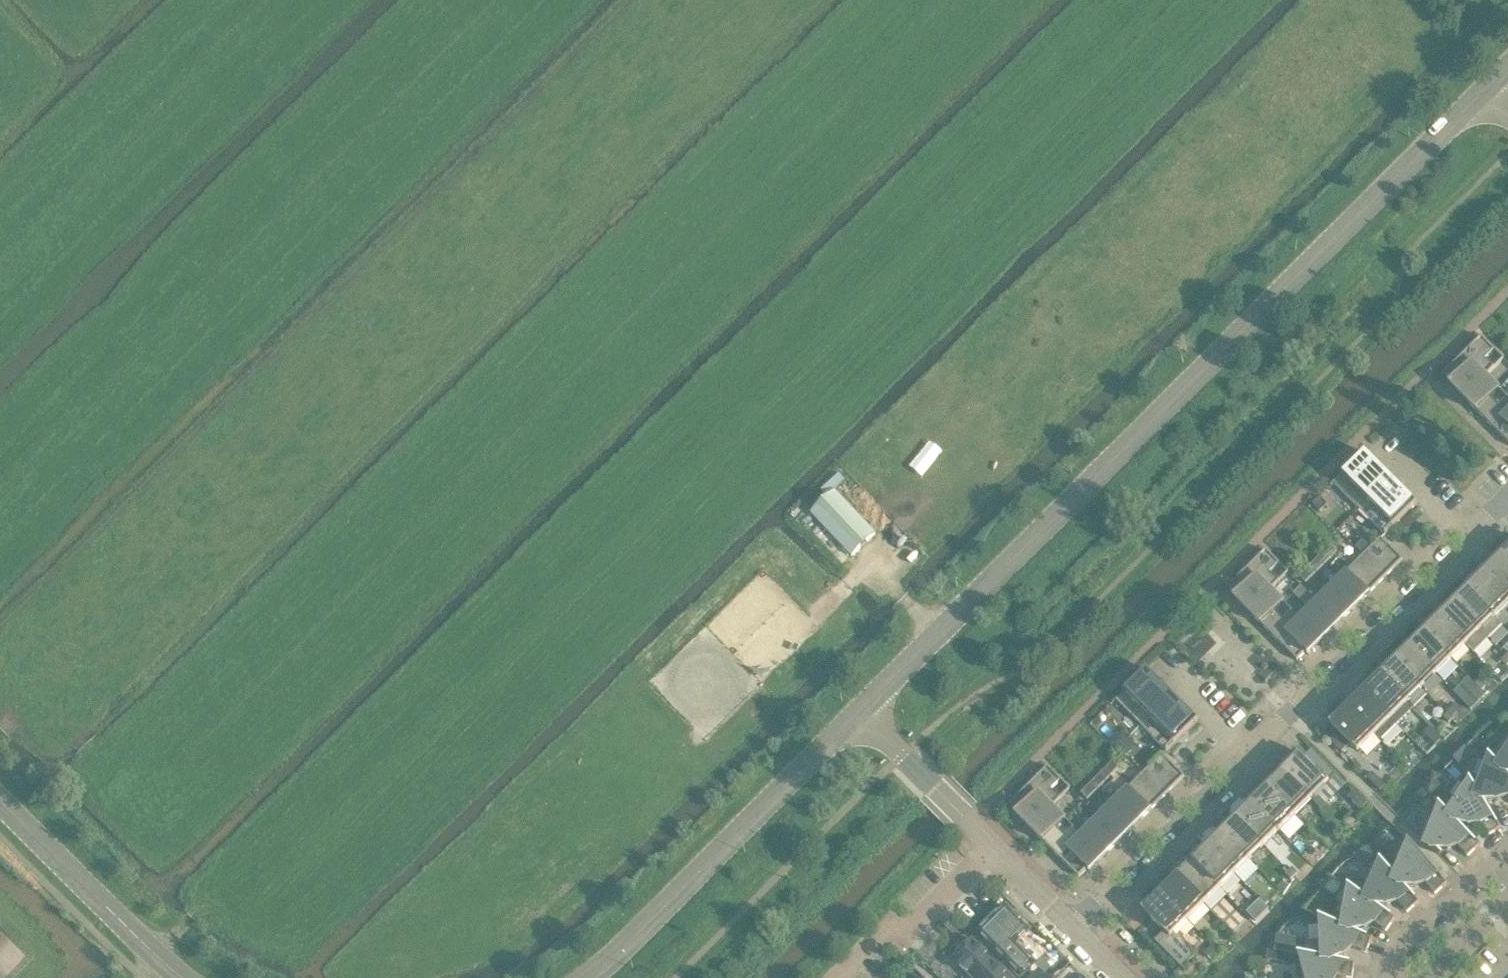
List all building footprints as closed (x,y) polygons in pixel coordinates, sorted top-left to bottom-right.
[(1481,338),(1444,375),(1452,383),(1450,386),(1451,386),(1459,394),(1481,372),(1486,377),(1494,369),(1485,360),(1494,351),(1481,338)] [(1481,372),(1459,394),(1467,402),(1467,403),(1468,403),(1478,413),(1491,400),(1500,391),(1490,381),(1486,377),(1481,372)] [(1478,413),(1490,425),(1507,443),(1507,400),(1499,409),(1491,400),(1478,413)] [(1360,510),(1389,481),(1363,455),(1334,484),(1360,510)] [(1386,536),(1415,507),(1389,481),(1360,510),(1386,536)] [(852,557),(876,535),(834,491),(811,513),(852,557)] [(1328,505),(1320,498),(1312,506),(1320,514),(1328,505)] [(1356,564),(1346,574),(1368,596),(1378,586),(1403,561),(1389,547),(1381,539),(1356,564)] [(1507,566),(1507,543),(1504,547),(1505,548),(1497,555),(1507,566)] [(1323,554),(1329,560),(1337,552),(1331,546),(1323,554)] [(1266,551),(1229,588),(1237,597),(1235,599),(1235,600),(1236,599),(1244,608),(1266,585),(1271,590),(1279,582),(1269,573),(1278,563),(1266,551)] [(1322,568),(1329,560),(1323,554),(1315,562),(1322,568)] [(1497,555),(1496,554),(1487,563),(1489,564),(1481,571),(1495,586),(1507,599),(1507,566),(1497,555)] [(1314,576),(1322,568),(1315,562),(1308,570),(1314,576)] [(1306,584),(1314,576),(1308,570),(1300,577),(1306,584)] [(1481,571),(1480,570),(1471,579),(1472,580),(1464,588),(1466,590),(1466,589),(1495,617),(1507,604),(1507,599),(1495,586),(1481,571)] [(1338,582),(1329,591),(1351,613),(1352,613),(1351,613),(1359,605),(1360,605),(1360,604),(1368,596),(1346,574),(1338,582)] [(1266,585),(1244,608),(1252,616),(1252,617),(1253,616),(1261,625),(1274,612),(1283,602),(1275,594),(1271,590),(1266,585)] [(1488,640),(1503,626),(1495,617),(1466,589),(1466,590),(1452,604),(1488,640)] [(1321,599),(1312,607),(1334,630),(1342,622),(1343,622),(1343,621),(1351,613),(1329,591),(1321,599)] [(1474,654),(1488,640),(1452,604),(1437,618),(1465,646),(1474,654)] [(1300,619),(1295,624),(1317,647),(1317,646),(1325,638),(1325,639),(1326,638),(1334,630),(1312,607),(1304,616),(1300,619)] [(1274,612),(1261,625),(1275,639),(1297,662),(1306,653),(1308,656),(1309,655),(1317,647),(1295,624),(1300,619),(1297,617),(1291,611),(1283,620),(1274,612)] [(1451,661),(1465,646),(1437,618),(1423,632),(1451,661)] [(1436,675),(1451,661),(1423,632),(1409,647),(1436,675)] [(1422,689),(1436,675),(1409,647),(1394,661),(1422,689)] [(1407,704),(1422,689),(1394,661),(1380,675),(1407,704)] [(1141,727),(1171,698),(1145,672),(1115,701),(1141,727)] [(1362,691),(1363,692),(1391,720),(1396,725),(1413,709),(1407,704),(1380,675),(1372,683),(1371,682),(1362,691)] [(1391,720),(1363,692),(1356,699),(1355,698),(1346,707),(1347,708),(1375,736),(1380,741),(1396,725),(1391,720)] [(1167,753),(1168,752),(1197,724),(1171,698),(1141,727),(1167,753)] [(1358,753),(1375,736),(1347,708),(1330,725),(1332,727),(1324,735),(1342,753),(1350,745),(1358,753)] [(1444,718),(1449,724),(1453,720),(1447,715),(1444,718)] [(1442,738),(1438,734),(1431,727),(1424,734),(1435,745),(1442,738)] [(1498,766),(1507,776),(1507,775),(1507,776),(1507,751),(1498,766)] [(1330,782),(1328,781),(1335,774),(1313,752),(1306,759),(1303,756),(1303,757),(1299,752),(1297,754),(1296,753),(1287,761),(1288,762),(1281,770),(1312,801),(1330,782)] [(1489,756),(1486,754),(1485,755),(1490,759),(1477,792),(1483,803),(1484,803),(1489,811),(1505,795),(1507,798),(1507,776),(1507,775),(1507,776),(1498,766),(1489,756)] [(1141,777),(1128,790),(1150,813),(1163,799),(1185,778),(1171,764),(1163,756),(1141,777)] [(1113,763),(1081,794),(1087,800),(1119,769),(1113,763)] [(1048,768),(1011,805),(1019,813),(1017,816),(1018,816),(1026,824),(1048,802),(1053,807),(1061,799),(1052,789),(1060,780),(1048,768)] [(1312,801),(1281,770),(1280,769),(1271,778),(1272,779),(1265,786),(1296,817),(1312,801)] [(1380,791),(1385,786),(1372,773),(1367,778),(1380,791)] [(1477,792),(1470,781),(1468,777),(1467,778),(1470,783),(1449,815),(1448,816),(1458,825),(1464,831),(1478,822),(1487,838),(1501,830),(1489,811),(1484,803),(1483,803),(1477,792)] [(1296,817),(1265,786),(1264,785),(1255,794),(1256,795),(1248,803),(1250,804),(1278,833),(1279,834),(1296,817)] [(1119,799),(1111,807),(1133,830),(1141,821),(1141,822),(1142,821),(1150,813),(1128,790),(1119,799)] [(1361,810),(1366,805),(1353,792),(1348,797),(1361,810)] [(1048,802),(1026,824),(1034,833),(1044,843),(1057,830),(1066,821),(1057,811),(1053,807),(1048,802)] [(1449,815),(1439,806),(1437,803),(1436,804),(1440,808),(1427,841),(1424,838),(1424,839),(1440,855),(1441,855),(1438,852),(1449,851),(1455,844),(1469,858),(1480,847),(1464,831),(1458,825),(1448,816),(1449,815)] [(1264,847),(1278,833),(1250,804),(1236,818),(1264,847)] [(1102,816),(1094,824),(1116,847),(1116,846),(1124,838),(1124,839),(1125,838),(1133,830),(1111,807),(1102,816)] [(1250,861),(1264,847),(1236,818),(1221,833),(1250,861)] [(1082,836),(1077,841),(1099,864),(1099,863),(1107,855),(1107,856),(1108,855),(1115,847),(1116,847),(1094,824),(1085,832),(1082,836)] [(1057,830),(1044,843),(1057,856),(1079,878),(1083,875),(1088,870),(1090,872),(1091,872),(1098,864),(1099,864),(1077,841),(1082,836),(1079,834),(1073,827),(1064,837),(1057,830)] [(1221,833),(1207,847),(1235,875),(1246,887),(1261,872),(1250,861),(1221,833)] [(1436,896),(1447,885),(1406,840),(1405,841),(1409,845),(1395,877),(1395,878),(1405,889),(1406,889),(1410,894),(1423,882),(1436,896)] [(1220,890),(1235,875),(1207,847),(1193,862),(1220,890)] [(1395,877),(1381,861),(1378,858),(1377,859),(1381,863),(1365,899),(1365,900),(1376,907),(1377,907),(1383,911),(1395,900),(1408,914),(1419,903),(1410,894),(1406,889),(1405,889),(1395,878),(1395,877)] [(1204,906),(1220,890),(1193,862),(1185,869),(1184,868),(1175,877),(1176,878),(1204,906)] [(1188,921),(1204,906),(1176,878),(1169,885),(1167,884),(1159,893),(1160,894),(1188,921)] [(1365,899),(1348,887),(1345,885),(1344,886),(1349,889),(1342,927),(1342,928),(1354,933),(1355,933),(1362,936),(1371,922),(1387,933),(1395,920),(1383,911),(1377,907),(1376,907),(1365,900),(1365,899)] [(1179,931),(1188,921),(1160,894),(1143,911),(1152,920),(1152,921),(1161,929),(1162,929),(1165,932),(1155,942),(1183,970),(1194,958),(1179,931)] [(1342,927),(1319,918),(1315,917),(1315,918),(1321,920),(1322,959),(1322,960),(1335,962),(1335,961),(1343,962),(1349,947),(1367,954),(1372,940),(1362,936),(1355,933),(1354,933),(1342,928),(1342,927)] [(1009,918),(986,940),(1022,977),(1045,956),(1009,918)] [(974,941),(949,965),(961,977),(1010,977),(974,941)] [(1298,955),(1294,955),(1294,956),(1300,957),(1306,977),(1334,977),(1342,977),(1353,977),(1355,964),(1343,962),(1335,961),(1335,962),(1322,960),(1322,959),(1298,955)] [(1030,977),(1047,977),(1039,970),(1030,977)]
